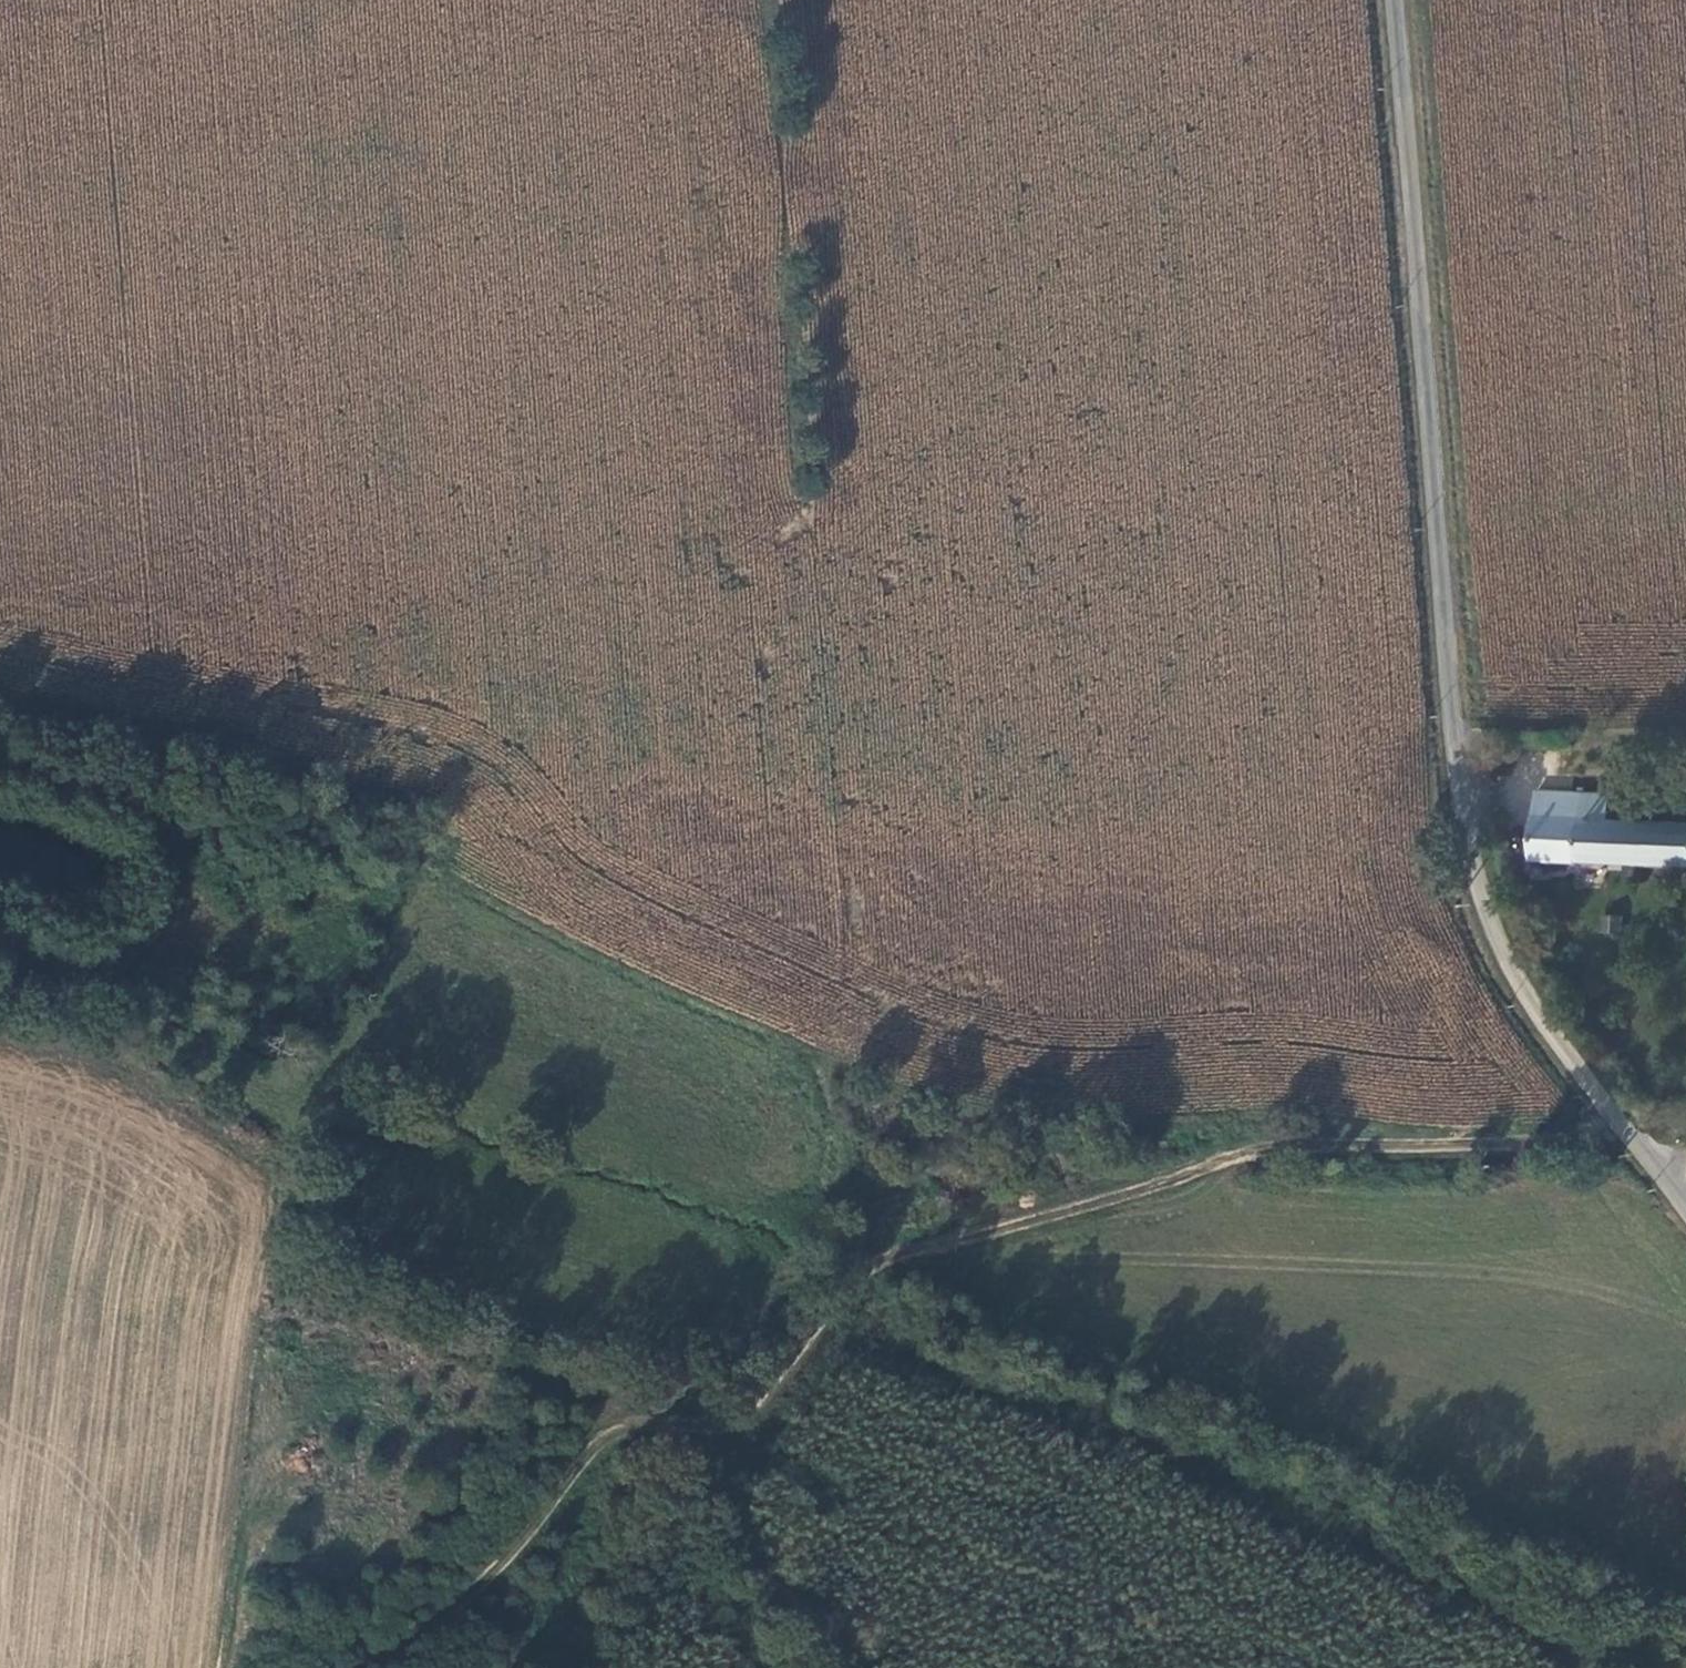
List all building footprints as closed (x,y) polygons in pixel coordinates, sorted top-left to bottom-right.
[(1520,852),(1685,859),(1685,818),(1622,815),(1622,791),(1523,788),(1520,852)] [(1592,912),(1592,930),(1608,929),(1609,913),(1592,912)]
